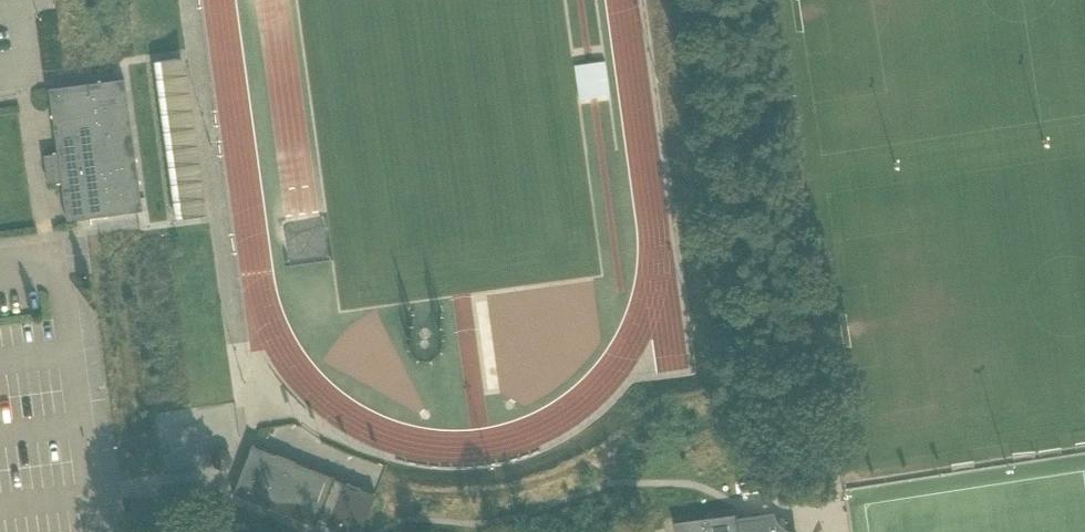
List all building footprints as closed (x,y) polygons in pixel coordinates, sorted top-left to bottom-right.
[(162,123),(189,118),(178,57),(151,62),(162,123)] [(573,64),(578,98),(610,93),(605,59),(573,64)] [(130,118),(128,106),(124,79),(83,85),(48,89),(53,128),(57,154),(43,156),(47,184),(61,182),(66,222),(120,214),(142,211),(137,170),(130,118)] [(162,140),(174,218),(203,214),(191,136),(162,140)] [(334,477),(332,476),(331,478),(295,463),(296,462),(275,454),(274,455),(254,447),(255,446),(252,445),(232,494),(315,527),(316,523),(340,531),(360,531),(375,494),(373,493),(372,494),(359,489),(360,488),(357,487),(357,488),(349,485),(349,483),(347,482),(346,484),(334,479),(334,477)] [(228,452),(221,450),(214,453),(212,459),(214,466),(221,469),(228,466),(231,459),(228,452)] [(763,516),(739,520),(738,514),(673,523),(676,531),(765,531),(763,516)]
